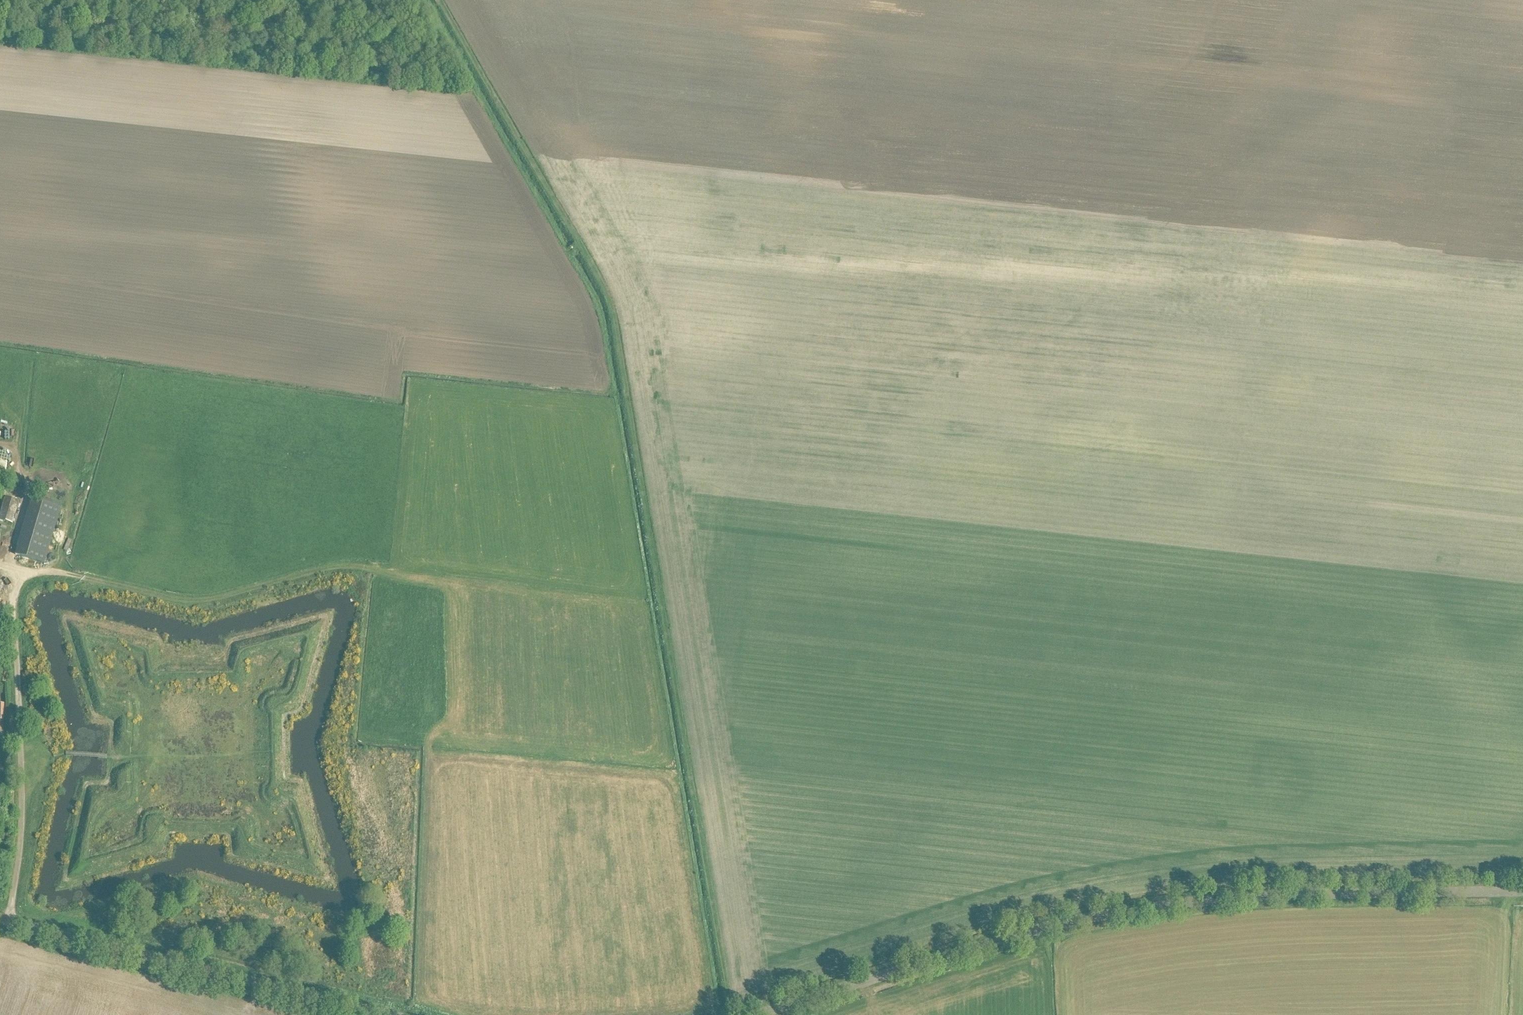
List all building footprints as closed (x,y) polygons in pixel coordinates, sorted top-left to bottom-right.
[(96,455),(85,453),(84,462),(94,463),(96,455)] [(19,501),(5,497),(0,514),(0,520),(12,524),(19,501)] [(42,498),(40,502),(31,500),(15,555),(45,564),(62,504),(42,498)]
